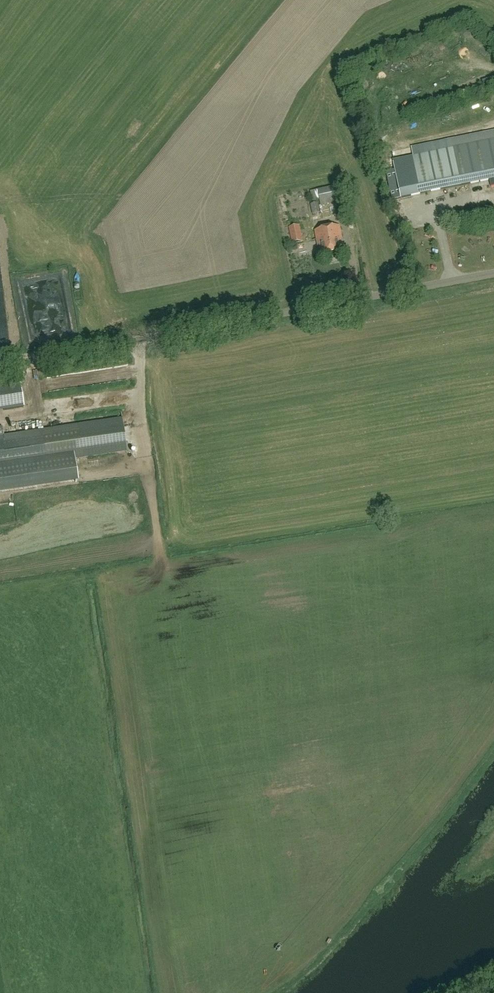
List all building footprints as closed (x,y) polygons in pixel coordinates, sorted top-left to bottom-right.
[(460,187),(493,180),(493,131),(451,140),(460,187)] [(451,140),(412,148),(416,166),(396,170),(402,198),(460,187),(451,140)] [(347,210),(341,186),(311,192),(313,202),(320,201),(321,205),(319,206),(318,204),(311,205),(313,215),(320,213),(319,206),(339,202),(341,212),(347,210)] [(303,242),(299,226),(289,228),(292,244),(303,242)] [(344,251),(340,226),(315,231),(320,256),(344,251)] [(0,380),(0,411),(24,407),(19,377),(0,380)] [(0,427),(0,493),(77,481),(74,458),(126,450),(121,418),(4,436),(2,427),(0,427)]
